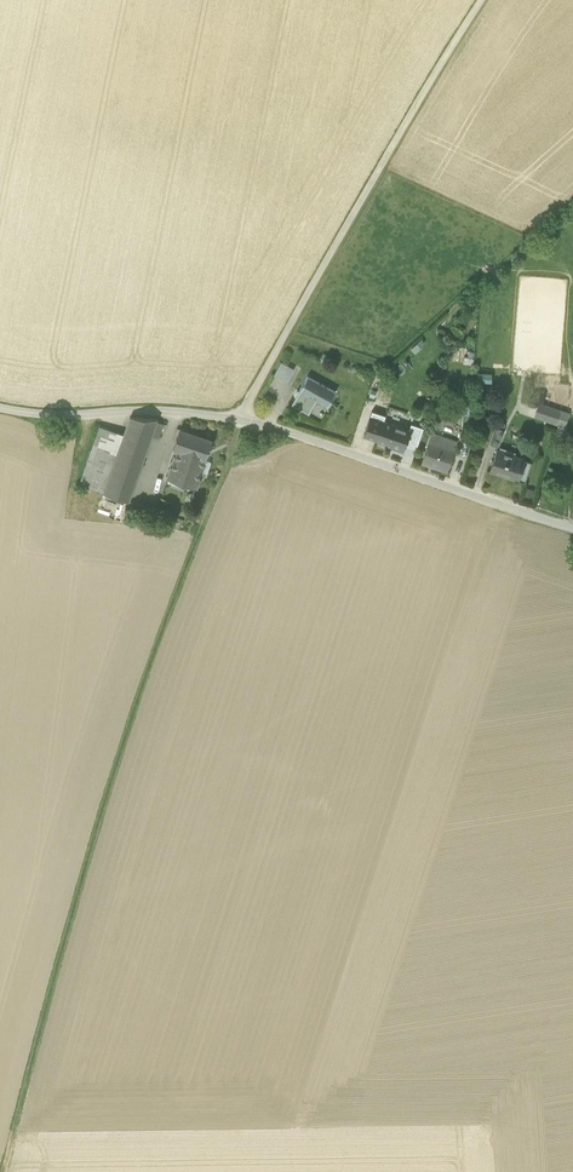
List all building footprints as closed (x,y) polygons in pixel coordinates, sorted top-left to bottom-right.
[(274,375),(287,382),(294,369),(281,362),(274,375)] [(308,376),(299,391),(317,400),(328,406),(336,392),(308,376)] [(309,414),(317,400),(299,391),(292,404),(309,414)] [(536,416),(555,423),(559,411),(540,404),(536,416)] [(386,415),(372,411),(364,435),(389,443),(404,448),(405,445),(410,431),(409,430),(393,424),(392,425),(383,422),(384,421),(386,415)] [(555,423),(564,426),(568,414),(559,411),(555,423)] [(129,502),(152,436),(157,422),(158,419),(130,417),(124,435),(104,493),(129,502)] [(164,424),(157,422),(152,436),(159,438),(164,424)] [(410,431),(405,445),(417,449),(424,428),(411,424),(409,430),(410,431)] [(80,484),(104,493),(124,435),(100,427),(80,484)] [(490,443),(499,446),(504,431),(495,427),(490,443)] [(168,478),(196,487),(212,440),(180,429),(173,449),(178,451),(168,478)] [(422,462),(447,470),(454,450),(444,446),(438,444),(441,436),(432,433),(429,441),(422,462)] [(444,446),(446,438),(441,436),(438,444),(444,446)] [(444,446),(454,450),(457,442),(446,438),(444,446)] [(491,470),(515,479),(522,458),(498,450),(491,470)] [(532,461),(522,458),(515,479),(525,482),(532,461)]
